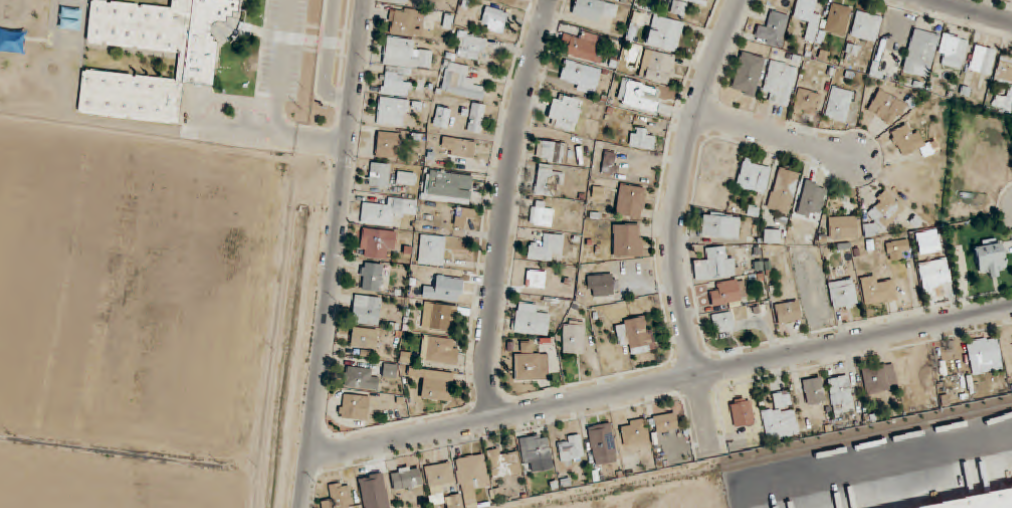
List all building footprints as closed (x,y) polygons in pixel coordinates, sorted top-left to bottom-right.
[(80,27),(81,0),(62,0),(61,26),(80,27)] [(180,124),(184,83),(214,86),(218,42),(239,44),(242,10),(240,10),(241,1),(232,0),(173,0),(172,8),(92,0),(88,43),(180,52),(177,79),(83,70),(79,114),(180,124)] [(602,23),(605,14),(615,17),(618,6),(597,0),(576,0),(572,15),(602,23)] [(814,12),(818,0),(798,0),(792,17),(810,23),(805,39),(814,43),(823,15),(814,12)] [(852,9),(832,3),(824,31),(843,37),(852,9)] [(504,34),(510,14),(487,6),(480,26),(504,34)] [(421,38),(426,12),(392,7),(388,32),(421,38)] [(759,25),(754,40),(782,49),(791,16),(772,11),(767,27),(759,25)] [(883,18),(858,11),(851,36),(876,43),(883,18)] [(676,53),(684,23),(654,15),(646,45),(676,53)] [(929,78),(939,34),(913,29),(903,72),(929,78)] [(482,62),(488,38),(460,31),(454,55),(482,62)] [(600,37),(580,31),(577,39),(564,35),(561,45),(566,47),(564,54),(593,62),(600,37)] [(961,70),(967,40),(943,34),(939,56),(945,57),(944,66),(961,70)] [(6,51),(24,51),(24,35),(6,35),(6,51)] [(432,51),(412,49),(414,40),(386,37),(380,94),(411,97),(413,80),(407,79),(408,69),(430,71),(432,51)] [(991,76),(997,50),(975,45),(970,71),(991,76)] [(638,76),(670,85),(677,58),(645,49),(638,76)] [(764,56),(739,52),(732,93),(757,97),(764,56)] [(1002,54),(994,79),(1011,84),(1011,58),(1002,54)] [(602,71),(566,59),(559,81),(594,93),(602,71)] [(799,68),(771,61),(763,90),(772,93),(770,102),(789,107),(799,68)] [(467,77),(469,67),(447,62),(441,92),(483,101),(485,89),(475,87),(476,79),(467,77)] [(659,84),(620,84),(620,108),(659,108),(659,84)] [(824,117),(846,123),(854,92),(833,86),(824,117)] [(1011,111),(1011,87),(1010,86),(1007,98),(996,94),(992,108),(1011,114),(1011,111)] [(816,117),(822,95),(799,88),(792,110),(816,117)] [(867,109),(893,128),(908,107),(882,88),(867,109)] [(377,124),(406,126),(408,99),(379,97),(377,124)] [(468,133),(482,135),(486,105),(471,103),(468,133)] [(451,109),(437,107),(433,127),(448,129),(451,109)] [(903,158),(926,146),(917,130),(911,133),(906,124),(890,133),(903,158)] [(655,129),(631,129),(631,148),(655,148),(655,129)] [(401,134),(378,131),(376,157),(398,159),(401,134)] [(474,159),(477,142),(444,136),(441,154),(474,159)] [(571,144),(540,141),(539,161),(569,164),(571,144)] [(618,173),(618,153),(605,152),(604,173),(618,173)] [(736,188),(765,195),(773,166),(745,158),(736,188)] [(387,189),(390,164),(372,162),(369,186),(387,189)] [(561,197),(564,168),(538,165),(536,195),(561,197)] [(768,209),(789,215),(801,173),(779,168),(768,209)] [(425,199),(470,205),(474,177),(430,170),(425,199)] [(414,187),(416,173),(398,171),(396,185),(414,187)] [(617,216),(642,218),(645,187),(620,185),(617,216)] [(888,192),(866,212),(883,231),(905,211),(888,192)] [(363,204),(361,223),(392,226),(393,216),(415,218),(417,200),(387,198),(386,206),(363,204)] [(791,237),(814,242),(820,213),(814,211),(816,202),(799,198),(791,237)] [(553,203),(532,203),(532,226),(553,226),(553,203)] [(475,210),(457,208),(455,226),(464,227),(465,218),(474,219),(475,210)] [(701,237),(739,240),(741,216),(703,213),(701,237)] [(858,238),(858,217),(829,217),(830,239),(858,238)] [(613,258),(643,258),(643,224),(613,224),(613,258)] [(392,261),(396,232),(364,228),(360,257),(392,261)] [(782,230),(765,230),(764,243),(781,244),(782,230)] [(528,259),(551,262),(552,252),(562,254),(564,236),(542,233),(541,243),(531,241),(528,259)] [(920,255),(941,251),(937,234),(917,239),(920,255)] [(445,237),(418,235),(415,263),(443,266),(445,237)] [(982,279),(1008,272),(1000,238),(973,245),(982,279)] [(889,262),(912,257),(908,239),(885,244),(889,262)] [(693,261),(696,281),(737,276),(734,255),(726,256),(725,247),(704,249),(706,259),(693,261)] [(952,286),(946,258),(918,264),(924,292),(952,286)] [(359,290),(379,294),(384,266),(364,262),(359,290)] [(545,271),(524,271),(524,289),(545,289),(545,271)] [(589,275),(589,296),(613,296),(613,275),(589,275)] [(894,282),(883,284),(881,275),(860,279),(866,306),(898,300),(894,282)] [(854,279),(829,283),(834,311),(859,307),(854,279)] [(746,302),(746,281),(712,282),(713,303),(746,302)] [(382,299),(356,295),(352,322),(378,326),(382,299)] [(802,320),(798,301),(775,305),(778,325),(802,320)] [(547,336),(549,316),(538,315),(539,305),(517,303),(515,333),(547,336)] [(454,330),(454,304),(423,305),(424,331),(454,330)] [(712,316),(717,335),(736,331),(731,311),(712,316)] [(621,347),(630,345),(632,355),(655,350),(648,316),(616,323),(621,347)] [(563,354),(585,354),(585,322),(563,322),(563,354)] [(377,350),(379,330),(353,327),(351,348),(377,350)] [(421,363),(456,366),(458,340),(423,336),(421,363)] [(966,343),(973,375),(1003,369),(997,337),(966,343)] [(516,380),(548,380),(548,354),(516,354),(516,380)] [(898,390),(893,363),(862,368),(867,395),(898,390)] [(385,378),(396,378),(396,365),(385,365),(385,378)] [(378,391),(380,370),(346,367),(344,388),(378,391)] [(421,399),(452,403),(456,373),(409,368),(408,376),(424,378),(421,399)] [(855,413),(849,376),(828,379),(834,417),(855,413)] [(808,406),(827,402),(821,377),(802,381),(808,406)] [(762,412),(767,441),(800,435),(791,391),(772,395),(775,410),(762,412)] [(341,419),(369,419),(369,396),(341,396),(341,419)] [(735,427),(755,424),(751,398),(731,401),(735,427)] [(657,434),(679,430),(676,413),(654,417),(657,434)] [(624,447),(650,443),(646,419),(620,424),(624,447)] [(588,428),(594,460),(618,455),(611,423),(588,428)] [(520,439),(525,465),(552,459),(547,433),(520,439)] [(585,458),(580,435),(557,440),(562,464),(585,458)] [(523,473),(517,452),(505,455),(503,448),(487,452),(494,481),(523,473)] [(431,505),(446,503),(447,507),(477,507),(474,488),(490,486),(485,454),(455,459),(460,495),(445,497),(443,486),(455,484),(452,463),(425,467),(431,505)] [(422,487),(420,467),(391,470),(394,491),(422,487)] [(350,483),(330,485),(331,497),(323,498),(324,507),(353,507),(350,483)]
